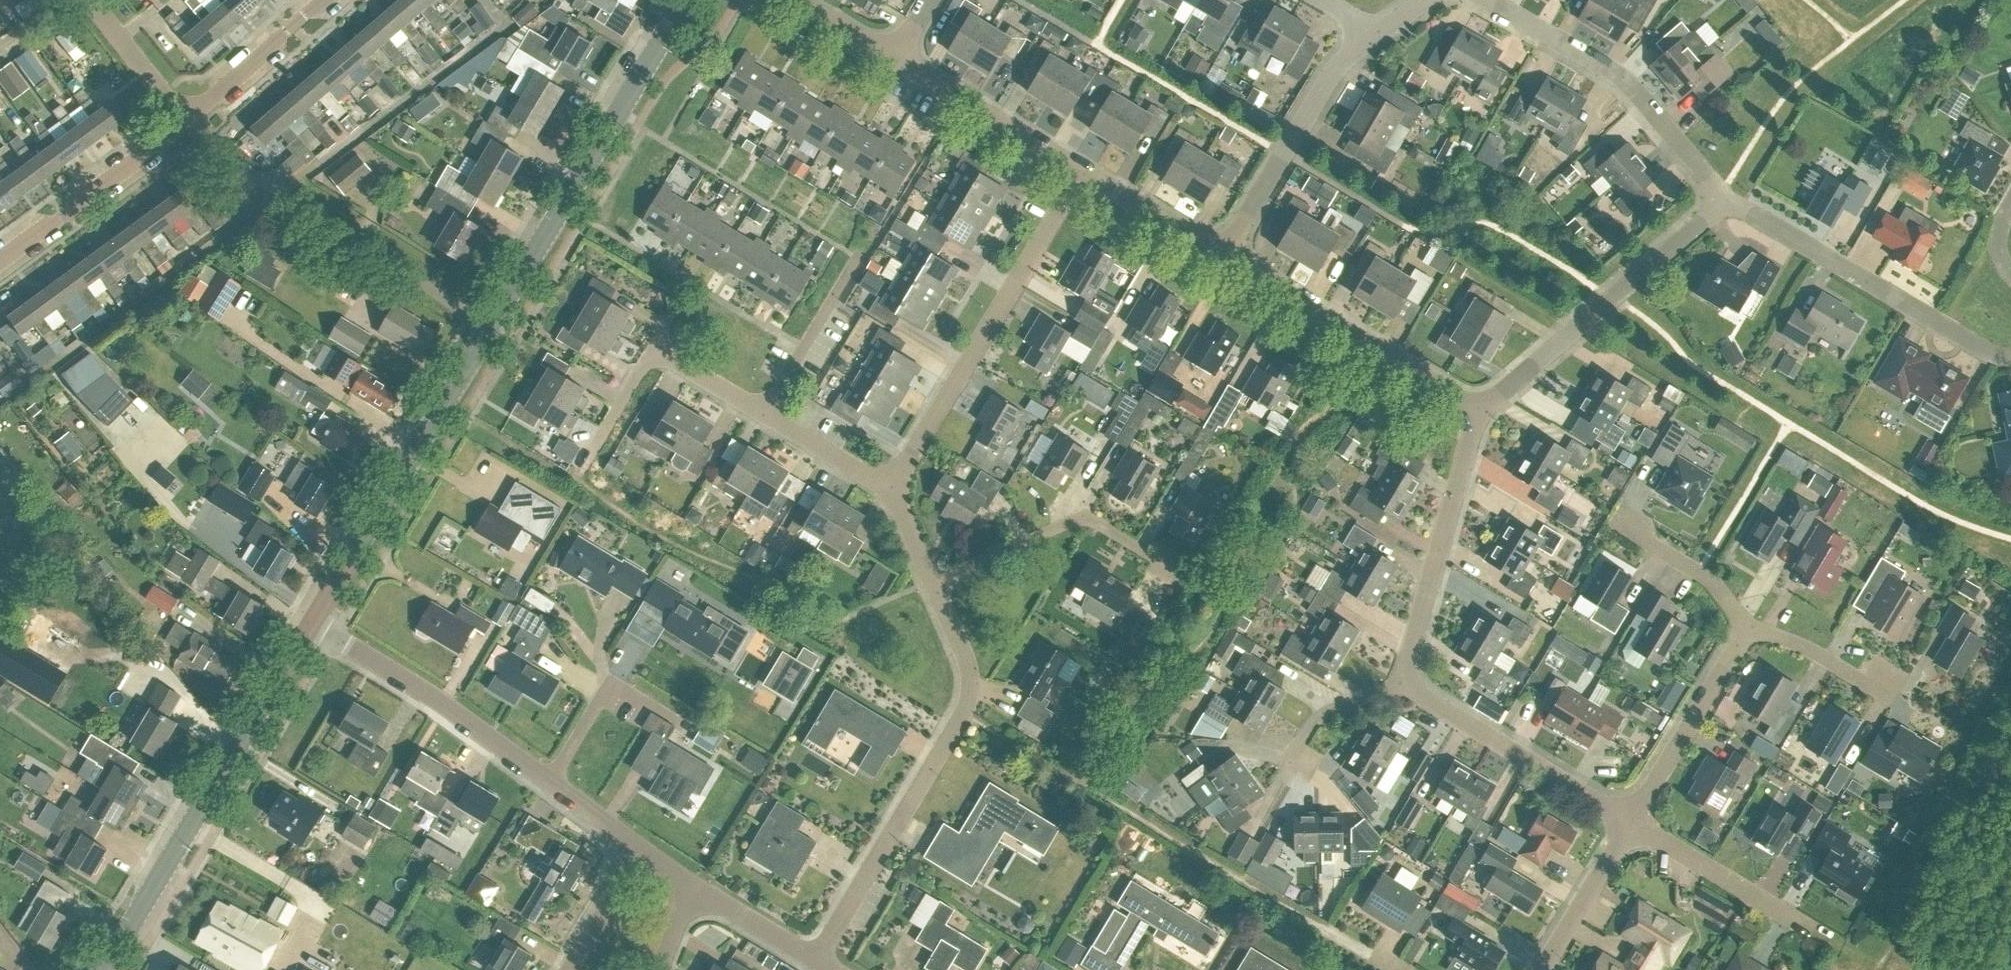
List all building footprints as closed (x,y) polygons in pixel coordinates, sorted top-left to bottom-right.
[(185,2),(203,22),(205,21),(219,37),(239,20),(225,4),(223,5),(219,0),(207,0),(202,4),(199,0),(187,0),(185,2)] [(223,5),(225,4),(239,20),(260,3),(257,0),(219,0),(223,5)] [(430,4),(428,6),(423,0),(401,0),(393,7),(408,23),(410,21),(421,12),(439,32),(448,25),(430,4)] [(459,15),(468,7),(461,0),(446,0),(459,15)] [(573,6),(583,12),(590,0),(576,0),(573,6)] [(595,20),(624,37),(636,16),(630,13),(632,10),(619,1),(619,0),(608,0),(595,20)] [(852,3),(875,17),(886,0),(854,0),(852,3)] [(965,4),(959,0),(953,0),(948,8),(959,15),(965,4)] [(1196,8),(1201,0),(1160,0),(1178,11),(1184,0),(1196,8)] [(1226,10),(1232,0),(1201,0),(1196,8),(1209,15),(1203,25),(1204,26),(1197,39),(1217,51),(1225,38),(1237,17),(1226,10)] [(1580,19),(1599,30),(1616,0),(1591,0),(1580,19)] [(1655,4),(1658,0),(1616,0),(1599,30),(1618,41),(1630,19),(1642,27),(1655,4)] [(1747,11),(1757,3),(1754,0),(1738,0),(1747,11)] [(470,10),(479,22),(472,26),(479,36),(496,24),(481,2),(470,10)] [(541,12),(532,2),(515,17),(524,27),(541,12)] [(971,65),(992,29),(978,20),(983,11),(967,2),(965,4),(959,15),(953,24),(964,31),(951,53),(971,65)] [(551,4),(543,17),(567,31),(575,18),(551,4)] [(1100,21),(1105,13),(1092,6),(1088,14),(1100,21)] [(428,42),(410,21),(408,23),(393,7),(373,24),(388,41),(390,39),(401,29),(419,50),(428,42)] [(1272,53),(1293,17),(1275,7),(1261,30),(1250,24),(1239,45),(1259,57),(1264,49),(1272,53)] [(174,11),(165,19),(183,40),(185,39),(199,55),(219,37),(205,21),(203,22),(192,32),(174,11)] [(1036,35),(1044,23),(1032,15),(1024,27),(1036,35)] [(1299,81),(1315,54),(1301,46),(1311,28),(1293,17),(1272,53),(1289,63),(1284,72),(1299,81)] [(469,36),(473,32),(464,22),(454,31),(462,41),(469,36)] [(1063,41),(1067,34),(1048,22),(1042,33),(1050,38),(1052,34),(1063,41)] [(1652,65),(1666,82),(1708,47),(1696,33),(1691,33),(1682,22),(1662,39),(1671,49),(1652,65)] [(407,60),(390,39),(388,41),(373,24),(353,41),(368,58),(370,56),(381,47),(398,67),(407,60)] [(1144,45),(1150,34),(1135,25),(1129,36),(1130,37),(1142,44),(1144,45)] [(576,69),(593,44),(569,29),(566,33),(558,28),(549,42),(530,30),(526,28),(507,41),(508,42),(548,66),(554,56),(576,69)] [(1015,62),(1029,39),(1011,29),(1006,37),(992,29),(971,65),(990,77),(1003,55),(1015,62)] [(55,37),(67,53),(77,46),(65,30),(55,37)] [(1463,75),(1482,42),(1462,31),(1451,51),(1438,44),(1425,66),(1446,79),(1452,69),(1463,75)] [(1776,51),(1785,42),(1775,32),(1766,41),(1776,51)] [(467,47),(473,41),(469,36),(462,41),(467,47)] [(1077,56),(1084,45),(1072,37),(1065,48),(1077,56)] [(1137,53),(1142,44),(1130,37),(1125,46),(1137,53)] [(353,41),(333,59),(347,75),(349,74),(361,64),(379,84),(387,77),(370,56),(368,58),(353,41)] [(1030,93),(1049,105),(1070,69),(1057,61),(1063,52),(1045,41),(1031,65),(1043,72),(1030,93)] [(418,51),(431,66),(441,58),(428,42),(418,51)] [(541,77),(548,66),(508,42),(498,58),(509,65),(534,81),(523,98),(550,114),(564,91),(541,77)] [(1500,53),(1482,42),(1463,75),(1472,81),(1466,90),(1488,103),(1501,80),(1489,73),(1500,53)] [(1708,47),(1666,82),(1681,99),(1700,83),(1708,93),(1731,74),(1708,47)] [(25,52),(15,59),(22,67),(31,60),(25,52)] [(746,108),(768,72),(754,63),(756,59),(746,53),(724,88),(741,99),(738,103),(746,108)] [(1201,79),(1210,63),(1194,54),(1185,70),(1201,79)] [(333,59),(313,76),(327,92),(329,91),(339,103),(350,93),(358,102),(367,94),(349,74),(347,75),(333,59)] [(10,62),(0,69),(0,85),(11,100),(28,88),(10,62)] [(1123,85),(1130,74),(1116,65),(1109,77),(1123,85)] [(1969,83),(1975,72),(1966,66),(1959,77),(1969,83)] [(413,88),(414,87),(424,79),(415,68),(406,75),(404,76),(413,88)] [(1094,102),(1108,79),(1091,68),(1085,78),(1070,69),(1049,105),(1069,117),(1082,95),(1094,102)] [(773,119),(795,83),(784,76),(782,80),(768,72),(746,108),(754,113),(756,108),(773,119)] [(1419,93),(1426,80),(1413,73),(1406,85),(1419,93)] [(313,76),(293,94),(307,110),(309,109),(320,99),(338,120),(347,112),(339,103),(329,91),(327,92),(313,76)] [(387,77),(379,84),(392,100),(400,92),(387,77)] [(1124,89),(1108,79),(1094,102),(1105,108),(1092,130),(1112,143),(1133,107),(1119,98),(1124,89)] [(1528,113),(1547,124),(1565,91),(1547,80),(1536,100),(1522,92),(1507,118),(1520,126),(1528,113)] [(795,138),(817,101),(803,93),(806,89),(795,83),(773,119),(790,129),(788,133),(795,138)] [(1243,96),(1221,83),(1213,96),(1235,109),(1243,96)] [(1238,112),(1275,133),(1282,121),(1260,108),(1268,96),(1254,88),(1247,100),(1245,99),(1238,112)] [(1958,118),(1969,99),(1952,88),(1941,108),(1958,118)] [(82,89),(73,95),(89,117),(90,116),(103,134),(125,118),(112,100),(98,111),(82,89)] [(1581,134),(1569,126),(1583,102),(1565,91),(1547,124),(1556,129),(1549,140),(1557,145),(1554,150),(1567,158),(1581,134)] [(1411,130),(1423,109),(1398,94),(1391,106),(1368,93),(1356,114),(1391,134),(1398,123),(1411,130)] [(293,94),(272,111),(287,127),(289,126),(298,137),(309,127),(329,150),(337,143),(326,130),(327,129),(309,109),(307,110),(293,94)] [(367,94),(358,102),(371,117),(380,109),(367,94)] [(1177,114),(1183,103),(1170,95),(1163,106),(1177,114)] [(507,134),(513,124),(536,138),(550,114),(523,98),(513,115),(497,106),(487,122),(507,134)] [(822,148),(844,113),(833,106),(831,110),(817,101),(795,138),(802,142),(805,138),(822,148)] [(411,111),(420,123),(431,115),(422,103),(411,111)] [(60,105),(52,111),(68,133),(69,132),(82,150),(103,134),(90,116),(89,117),(77,126),(60,105)] [(1156,139),(1170,116),(1152,105),(1147,115),(1133,107),(1112,143),(1131,154),(1144,132),(1156,139)] [(1197,110),(1188,105),(1182,114),(1188,117),(1193,116),(1197,110)] [(707,127),(714,115),(706,110),(698,122),(707,127)] [(272,111),(252,129),(266,145),(280,134),(290,145),(306,163),(307,165),(316,157),(298,137),(289,126),(287,127),(272,111)] [(31,113),(24,119),(46,149),(48,147),(61,165),(82,150),(69,132),(68,133),(55,142),(39,120),(37,122),(31,113)] [(844,168),(867,132),(853,123),(855,119),(844,113),(822,148),(839,159),(836,163),(844,168)] [(1384,146),(1391,134),(1356,114),(1343,135),(1366,148),(1359,160),(1385,175),(1397,153),(1384,146)] [(360,127),(351,116),(343,123),(352,134),(360,127)] [(398,134),(404,123),(398,120),(392,131),(398,134)] [(1993,174),(2003,157),(1985,147),(1992,135),(1968,121),(1960,135),(1969,141),(1952,171),(1968,180),(1967,182),(1985,192),(1995,175),(1993,174)] [(487,151),(479,166),(508,184),(523,158),(503,146),(509,136),(485,122),(473,142),(487,151)] [(408,143),(415,130),(404,123),(398,134),(397,137),(408,143)] [(1472,147),(1480,133),(1469,127),(1461,140),(1463,141),(1460,145),(1472,152),(1474,148),(1472,147)] [(1165,181),(1184,193),(1206,157),(1192,149),(1198,140),(1180,129),(1166,153),(1178,160),(1165,181)] [(1220,137),(1230,143),(1235,135),(1225,129),(1220,137)] [(871,178),(894,142),(883,136),(880,140),(867,132),(844,168),(853,173),(855,169),(871,178)] [(1478,157),(1497,167),(1510,142),(1491,132),(1478,157)] [(18,136),(8,143),(24,165),(27,163),(39,181),(61,165),(48,147),(46,149),(34,158),(18,136)] [(1448,167),(1460,145),(1448,138),(1435,160),(1448,167)] [(747,141),(742,149),(751,154),(756,147),(747,141)] [(894,198),(917,162),(902,153),(904,149),(894,142),(871,178),(888,189),(886,193),(894,198)] [(1612,186),(1643,160),(1628,143),(1613,156),(1605,147),(1584,165),(1597,181),(1604,175),(1612,186)] [(985,176),(992,166),(966,151),(955,144),(950,153),(961,160),(957,166),(962,169),(953,184),(994,208),(1006,189),(985,176)] [(773,168),(781,156),(768,148),(760,160),(773,168)] [(358,154),(330,177),(345,195),(373,172),(358,154)] [(1229,190),(1243,167),(1225,156),(1220,166),(1206,157),(1184,193),(1204,205),(1218,183),(1229,190)] [(3,181),(5,180),(18,197),(39,181),(27,163),(24,165),(12,174),(0,157),(0,176),(3,181)] [(1628,218),(1649,200),(1642,190),(1658,177),(1643,160),(1612,186),(1621,196),(1614,202),(1628,218)] [(295,173),(285,162),(280,167),(290,178),(295,173)] [(803,180),(807,173),(793,164),(789,171),(803,180)] [(494,206),(508,184),(479,166),(471,178),(449,165),(436,186),(438,187),(465,204),(472,193),(494,206)] [(1570,184),(1580,175),(1571,165),(1561,175),(1570,184)] [(697,183),(703,173),(692,167),(686,177),(697,183)] [(1529,183),(1535,173),(1525,167),(1519,177),(1529,183)] [(1912,193),(1922,177),(1905,167),(1895,183),(1912,193)] [(1371,189),(1376,181),(1362,173),(1357,181),(1371,189)] [(813,187),(818,179),(809,174),(805,181),(813,187)] [(1859,209),(1871,188),(1851,176),(1844,187),(1828,177),(1807,213),(1832,227),(1846,202),(1859,209)] [(924,192),(930,183),(921,177),(915,186),(924,192)] [(1923,199),(1933,183),(1922,177),(1912,193),(1923,199)] [(1336,195),(1321,186),(1322,185),(1310,178),(1303,189),(1315,197),(1319,199),(1316,203),(1328,209),(1336,195)] [(18,197),(5,180),(3,181),(0,183),(0,211),(18,197)] [(723,197),(729,187),(721,183),(715,193),(723,197)] [(666,240),(688,203),(671,193),(674,189),(666,184),(643,221),(657,229),(654,233),(666,240)] [(983,230),(996,210),(996,209),(994,208),(953,184),(941,204),(981,229),(983,230)] [(459,215),(465,204),(438,187),(428,205),(453,220),(437,246),(461,261),(481,228),(459,215)] [(178,190),(156,206),(168,223),(170,222),(171,222),(183,213),(199,235),(208,228),(192,206),(190,207),(178,190)] [(1299,261),(1320,225),(1307,217),(1313,208),(1306,204),(1311,196),(1301,190),(1296,198),(1295,198),(1281,220),(1292,227),(1279,249),(1299,261)] [(851,206),(856,198),(846,191),(841,200),(851,206)] [(731,206),(737,196),(729,192),(723,201),(731,206)] [(213,194),(197,206),(214,229),(230,217),(213,194)] [(906,202),(899,216),(909,222),(917,207),(906,202)] [(693,251),(716,214),(708,209),(705,214),(688,203),(666,240),(677,247),(679,243),(693,251)] [(880,223),(888,211),(876,204),(869,217),(880,223)] [(970,248),(981,229),(941,204),(932,219),(927,216),(918,231),(943,246),(949,236),(970,248)] [(761,224),(769,211),(758,205),(750,218),(761,224)] [(156,206),(134,222),(147,239),(149,237),(149,238),(161,229),(177,251),(187,244),(171,222),(170,222),(168,223),(156,206)] [(1935,238),(1933,236),(1939,226),(1905,206),(1897,221),(1886,214),(1873,236),(1896,250),(1891,257),(1916,271),(1935,238)] [(393,226),(397,220),(390,214),(385,220),(393,226)] [(715,270),(738,233),(721,223),(723,218),(716,214),(693,251),(707,260),(704,264),(715,270)] [(1574,235),(1582,228),(1575,219),(1566,226),(1574,235)] [(401,232),(406,226),(397,220),(393,226),(401,232)] [(134,222),(113,238),(125,255),(127,253),(128,254),(140,245),(156,267),(162,274),(171,267),(166,260),(149,238),(149,237),(147,239),(134,222)] [(794,224),(786,236),(798,243),(805,231),(794,224)] [(1343,258),(1357,235),(1340,225),(1334,234),(1320,225),(1299,261),(1318,273),(1332,251),(1343,258)] [(957,269),(937,257),(943,246),(918,231),(908,246),(913,249),(904,264),(945,288),(957,269)] [(742,281),(764,244),(757,239),(755,243),(738,233),(715,270),(726,277),(728,272),(742,281)] [(113,238),(91,253),(104,270),(105,269),(106,270),(119,261),(134,283),(144,276),(128,254),(127,253),(125,255),(113,238)] [(828,257),(834,248),(824,241),(818,251),(828,257)] [(1355,295),(1374,307),(1396,272),(1382,263),(1388,254),(1371,243),(1357,266),(1368,273),(1355,295)] [(765,300),(787,263),(770,252),(772,248),(764,244),(742,281),(756,289),(753,293),(765,300)] [(1429,266),(1439,250),(1432,246),(1423,262),(1429,266)] [(1443,274),(1455,255),(1441,247),(1439,250),(1429,266),(1443,274)] [(272,266),(276,259),(258,248),(243,274),(261,284),(272,266)] [(1098,292),(1116,261),(1094,248),(1085,264),(1077,258),(1061,284),(1087,300),(1075,320),(1080,323),(1100,335),(1111,318),(1094,308),(1102,295),(1098,292)] [(91,253),(70,269),(82,286),(97,277),(113,299),(122,292),(106,270),(105,269),(104,270),(91,253)] [(1764,296),(1780,268),(1756,255),(1745,273),(1721,260),(1711,276),(1707,274),(1696,293),(1723,309),(1725,305),(1739,313),(1753,289),(1764,296)] [(948,290),(945,288),(904,264),(893,257),(882,274),(894,281),(893,284),(933,309),(935,310),(948,290)] [(883,265),(872,258),(867,267),(878,273),(883,265)] [(792,311),(815,274),(807,269),(804,273),(787,263),(765,300),(775,306),(778,302),(792,311)] [(1461,278),(1466,269),(1456,263),(1451,272),(1461,278)] [(204,265),(194,281),(187,277),(177,294),(191,303),(191,304),(217,320),(238,286),(215,271),(204,265)] [(70,269),(48,285),(61,302),(63,301),(63,302),(76,292),(92,314),(101,307),(82,286),(70,269)] [(1419,303),(1433,281),(1416,271),(1410,280),(1396,272),(1374,307),(1394,319),(1408,296),(1419,303)] [(611,302),(618,292),(595,278),(588,290),(597,295),(586,313),(619,334),(622,330),(629,335),(635,324),(628,320),(631,315),(611,302)] [(921,328),(933,309),(893,284),(884,299),(878,296),(869,311),(895,327),(901,316),(921,328)] [(1472,306),(1464,320),(1500,342),(1512,323),(1490,310),(1497,298),(1474,284),(1463,301),(1472,306)] [(48,285),(27,301),(40,318),(41,317),(42,318),(54,310),(63,322),(70,331),(76,339),(86,332),(80,324),(63,302),(63,301),(61,302),(48,285)] [(1157,342),(1182,301),(1160,288),(1151,303),(1142,298),(1127,324),(1157,342)] [(1847,349),(1863,322),(1835,305),(1837,301),(1822,293),(1808,317),(1796,310),(1782,334),(1804,347),(1814,330),(1847,349)] [(127,300),(123,294),(113,301),(118,307),(127,300)] [(27,301),(5,317),(19,335),(33,325),(49,347),(47,347),(54,357),(65,349),(58,339),(58,340),(42,318),(41,317),(40,318),(27,301)] [(394,337),(423,354),(435,334),(417,323),(419,320),(394,305),(379,332),(393,340),(394,337)] [(581,353),(587,342),(607,354),(610,349),(617,353),(623,343),(617,339),(619,334),(586,313),(574,333),(565,327),(558,339),(581,353)] [(374,336),(342,317),(329,338),(361,357),(374,336)] [(1047,375),(1072,335),(1042,317),(1026,342),(1035,347),(1026,362),(1047,375)] [(1500,342),(1464,320),(1456,334),(1447,329),(1436,346),(1460,360),(1467,348),(1488,361),(1500,342)] [(1091,350),(1100,335),(1080,323),(1071,338),(1091,350)] [(1215,377),(1240,336),(1218,323),(1208,338),(1200,333),(1184,359),(1215,377)] [(876,345),(867,360),(909,385),(920,366),(900,354),(906,343),(880,327),(871,342),(876,345)] [(34,353),(23,338),(11,346),(23,361),(34,353)] [(1959,389),(1965,379),(1958,375),(1959,373),(1949,366),(1947,369),(1900,342),(1877,381),(1903,396),(1908,386),(1932,400),(1922,418),(1940,428),(1951,409),(1948,408),(1953,399),(1956,401),(1962,390),(1959,389)] [(1081,368),(1092,375),(1103,355),(1093,349),(1081,368)] [(89,350),(61,376),(108,425),(135,399),(89,350)] [(1146,391),(1172,406),(1185,385),(1172,377),(1183,359),(1170,351),(1146,391)] [(325,373),(353,390),(352,393),(385,413),(388,408),(394,408),(399,400),(396,394),(397,392),(378,381),(379,380),(366,372),(367,370),(337,352),(325,373)] [(552,370),(541,388),(574,409),(577,405),(583,409),(589,399),(583,396),(586,390),(566,378),(572,367),(549,353),(542,364),(552,370)] [(1793,379),(1802,365),(1785,355),(1777,369),(1793,379)] [(848,363),(841,358),(835,368),(842,372),(848,363)] [(1273,413),(1298,371),(1276,358),(1266,374),(1258,369),(1243,393),(1229,384),(1202,428),(1214,435),(1219,426),(1224,429),(1240,402),(1239,402),(1243,394),(1273,413)] [(911,386),(909,385),(867,360),(856,380),(897,404),(900,406),(911,386)] [(198,398),(211,383),(194,367),(180,382),(198,398)] [(21,382),(12,371),(0,380),(0,393),(2,396),(21,382)] [(285,371),(275,389),(306,408),(310,401),(326,411),(333,400),(285,371)] [(1641,408),(1652,389),(1633,377),(1627,387),(1599,371),(1587,392),(1619,411),(1626,400),(1641,408)] [(1083,396),(1093,389),(1083,376),(1073,383),(1083,396)] [(897,404),(856,380),(847,394),(841,391),(832,406),(858,422),(864,412),(885,425),(897,404)] [(562,429),(565,424),(572,428),(578,419),(571,414),(574,409),(541,388),(529,408),(520,402),(513,414),(536,428),(543,417),(562,429)] [(1116,418),(1127,424),(1139,402),(1121,391),(1111,408),(1119,413),(1116,418)] [(1211,407),(1184,391),(1177,403),(1203,419),(1211,407)] [(1612,423),(1619,411),(1587,392),(1574,412),(1602,429),(1595,439),(1615,451),(1626,432),(1612,423)] [(1999,394),(2008,441),(1993,444),(2000,479),(2010,477),(2010,392),(1999,394)] [(1145,393),(1139,402),(1127,424),(1138,430),(1150,409),(1167,419),(1173,409),(1145,393)] [(1000,454),(1025,413),(994,395),(979,421),(988,426),(979,441),(1000,454)] [(1671,413),(1676,404),(1663,397),(1658,405),(1671,413)] [(31,417),(44,407),(38,399),(25,410),(31,417)] [(1048,410),(1031,400),(1026,410),(1042,420),(1048,410)] [(674,449),(694,415),(675,403),(664,422),(653,415),(639,439),(660,452),(665,444),(674,449)] [(324,438),(321,443),(351,461),(365,439),(349,429),(351,425),(337,416),(335,420),(324,413),(313,431),(324,438)] [(704,446),(715,427),(694,415),(674,449),(680,453),(675,461),(700,476),(714,452),(704,446)] [(1714,430),(1748,451),(1756,438),(1722,417),(1714,430)] [(183,435),(191,426),(183,418),(174,428),(183,435)] [(1177,431),(1193,441),(1200,429),(1184,419),(1177,431)] [(1289,421),(1280,436),(1288,441),(1297,426),(1289,421)] [(1669,470),(1656,491),(1675,502),(1673,504),(1692,516),(1703,498),(1701,497),(1713,477),(1678,456),(1691,435),(1673,424),(1652,459),(1669,470)] [(194,446),(204,436),(192,425),(191,426),(183,435),(182,436),(194,446)] [(1647,426),(1640,440),(1651,446),(1659,432),(1647,426)] [(1191,473),(1214,435),(1202,428),(1180,466),(1191,473)] [(64,434),(61,430),(52,437),(55,441),(64,434)] [(55,441),(54,442),(69,463),(84,452),(68,431),(64,434),(55,441)] [(1538,433),(1526,454),(1558,474),(1566,462),(1580,470),(1591,451),(1572,439),(1566,450),(1538,433)] [(1075,479),(1091,453),(1060,434),(1035,475),(1058,489),(1067,474),(1075,479)] [(1348,460),(1359,443),(1347,435),(1336,452),(1348,460)] [(1381,483),(1411,500),(1422,481),(1398,466),(1406,452),(1385,439),(1376,455),(1380,457),(1376,463),(1380,466),(1373,477),(1381,483)] [(1927,440),(1915,461),(1928,469),(1941,448),(1927,440)] [(577,454),(563,446),(557,456),(571,464),(577,454)] [(726,492),(731,483),(749,495),(770,461),(750,449),(739,467),(728,460),(714,484),(726,492)] [(1630,468),(1637,457),(1624,449),(1617,460),(1630,468)] [(1122,481),(1116,491),(1113,496),(1136,510),(1161,470),(1130,451),(1114,476),(1122,481)] [(1565,494),(1560,491),(1551,486),(1558,474),(1526,454),(1513,475),(1541,491),(1534,502),(1554,513),(1565,494)] [(617,479),(625,465),(612,458),(604,471),(617,479)] [(254,461),(237,488),(259,502),(276,475),(254,461)] [(775,521),(789,497),(778,491),(789,472),(770,461),(749,495),(768,506),(763,514),(775,521)] [(302,495),(296,504),(318,517),(335,488),(315,476),(316,473),(299,462),(285,485),(302,495)] [(103,488),(117,479),(107,465),(93,474),(103,488)] [(168,492),(179,478),(163,465),(152,478),(168,492)] [(1620,489),(1629,474),(1616,466),(1607,481),(1620,489)] [(932,496),(948,505),(943,515),(968,530),(981,508),(988,512),(1004,486),(982,472),(971,490),(945,475),(932,496)] [(1327,493),(1338,485),(1329,472),(1318,480),(1327,493)] [(1833,484),(1815,473),(1807,487),(1825,498),(1833,484)] [(1202,479),(1194,474),(1187,486),(1172,512),(1180,517),(1171,532),(1193,546),(1218,505),(1195,491),(1202,479)] [(219,483),(208,500),(244,523),(254,506),(219,483)] [(502,512),(491,505),(476,530),(510,550),(513,545),(522,551),(531,537),(542,544),(563,509),(519,483),(502,512)] [(1381,483),(1374,494),(1362,486),(1350,507),(1367,518),(1375,504),(1388,512),(1400,519),(1411,500),(1381,483)] [(1830,521),(1848,493),(1836,486),(1819,514),(1830,521)] [(823,539),(825,540),(846,506),(825,494),(814,512),(804,506),(789,530),(801,537),(806,529),(823,539)] [(749,495),(741,509),(760,520),(763,514),(768,506),(749,495)] [(1793,515),(1788,524),(1766,511),(1744,547),(1769,562),(1784,537),(1798,545),(1811,523),(1819,509),(1797,496),(1787,512),(1793,515)] [(823,539),(818,549),(838,561),(838,560),(850,567),(865,543),(854,536),(865,517),(846,506),(825,540),(823,539)] [(584,528),(592,518),(580,507),(571,517),(584,528)] [(697,526),(704,515),(692,507),(686,519),(697,526)] [(1564,507),(1556,520),(1572,529),(1580,516),(1564,507)] [(278,584),(295,555),(273,542),(279,532),(259,519),(246,540),(266,551),(255,570),(278,584)] [(1552,556),(1563,536),(1544,525),(1538,535),(1510,519),(1498,539),(1530,559),(1537,547),(1552,556)] [(1361,555),(1354,566),(1386,586),(1399,565),(1372,549),(1378,539),(1355,524),(1343,544),(1361,555)] [(1805,575),(1801,581),(1827,596),(1843,570),(1834,565),(1847,542),(1819,525),(1803,552),(1793,568),(1805,575)] [(1913,531),(1902,525),(1901,526),(1897,533),(1908,540),(1913,533),(1913,531)] [(633,597),(646,575),(625,562),(623,565),(579,539),(562,568),(607,595),(613,585),(633,597)] [(1523,571),(1530,559),(1498,539),(1485,560),(1512,577),(1506,588),(1526,599),(1537,580),(1523,571)] [(1292,564),(1299,553),(1285,545),(1278,556),(1292,564)] [(204,588),(221,599),(233,606),(224,619),(248,633),(264,606),(241,592),(240,593),(212,576),(221,561),(200,548),(192,560),(178,551),(167,569),(202,591),(204,588)] [(658,563),(663,555),(657,551),(652,559),(658,563)] [(754,565),(759,557),(750,551),(745,559),(754,565)] [(559,569),(564,556),(554,553),(550,565),(559,569)] [(797,578),(803,567),(783,555),(776,566),(797,578)] [(1882,557),(1864,587),(1878,595),(1866,615),(1877,622),(1875,626),(1899,640),(1924,597),(1900,583),(1906,572),(1882,557)] [(1130,642),(1146,616),(1129,605),(1128,607),(1124,605),(1132,592),(1105,575),(1108,571),(1091,560),(1075,587),(1090,596),(1085,611),(1113,629),(1112,631),(1130,642)] [(878,561),(864,585),(878,594),(892,569),(878,561)] [(1617,603),(1632,577),(1605,561),(1584,596),(1599,605),(1591,619),(1615,634),(1629,611),(1617,603)] [(1374,607),(1386,586),(1354,566),(1347,578),(1332,569),(1319,591),(1339,603),(1347,591),(1374,607)] [(1258,593),(1269,600),(1281,580),(1270,573),(1258,593)] [(176,581),(166,574),(161,581),(172,588),(171,590),(183,598),(187,592),(174,585),(176,581)] [(70,576),(70,593),(80,594),(81,577),(70,576)] [(514,601),(523,585),(508,576),(499,592),(514,601)] [(1576,588),(1559,578),(1550,592),(1559,597),(1555,604),(1564,609),(1576,588)] [(1973,601),(1980,589),(1967,581),(1960,593),(1973,601)] [(728,630),(681,602),(684,598),(657,582),(644,604),(670,619),(665,627),(713,656),(728,630)] [(179,601),(154,586),(146,600),(170,614),(179,601)] [(1310,603),(1316,592),(1305,586),(1298,596),(1310,603)] [(549,614),(556,602),(532,588),(525,600),(549,614)] [(1633,649),(1659,665),(1676,638),(1678,640),(1687,626),(1665,613),(1672,601),(1652,589),(1637,613),(1650,621),(1633,649)] [(1333,614),(1339,603),(1319,591),(1307,611),(1322,619),(1315,631),(1347,651),(1360,630),(1333,614)] [(503,627),(516,606),(504,599),(492,620),(503,627)] [(419,628),(417,631),(418,634),(426,639),(429,638),(431,635),(459,653),(474,628),(484,634),(490,623),(481,617),(461,606),(455,616),(433,603),(418,627),(419,628)] [(524,624),(532,612),(518,604),(509,620),(518,625),(521,622),(524,624)] [(1952,606),(1938,630),(1949,637),(1934,661),(1960,677),(1982,640),(1967,631),(1974,619),(1952,606)] [(1521,648),(1533,629),(1514,617),(1508,627),(1480,611),(1468,632),(1500,651),(1507,640),(1521,648)] [(1245,632),(1251,621),(1241,616),(1235,626),(1245,632)] [(183,651),(178,659),(205,675),(207,672),(227,683),(239,663),(219,651),(221,648),(195,632),(194,633),(177,622),(166,640),(183,651)] [(524,629),(522,628),(514,640),(528,649),(522,659),(512,653),(498,678),(545,705),(559,681),(530,664),(544,641),(524,629)] [(1237,645),(1246,651),(1251,654),(1257,644),(1232,629),(1217,655),(1227,662),(1237,645)] [(1335,672),(1347,651),(1315,631),(1307,643),(1293,634),(1281,653),(1302,666),(1308,655),(1335,672)] [(1493,663),(1500,651),(1468,632),(1455,652),(1482,669),(1475,681),(1494,693),(1507,672),(1493,663)] [(1581,666),(1589,653),(1564,639),(1557,651),(1581,666)] [(1018,716),(1029,722),(1025,728),(1037,735),(1041,730),(1044,731),(1054,714),(1045,708),(1050,700),(1045,697),(1069,658),(1042,642),(1032,658),(1036,661),(1019,688),(1033,696),(1030,700),(1028,699),(1018,716)] [(765,687),(800,702),(821,653),(805,646),(800,657),(782,649),(765,687)] [(1248,681),(1241,692),(1274,712),(1286,691),(1259,675),(1266,663),(1251,654),(1246,651),(1233,672),(1248,681)] [(1595,674),(1602,662),(1592,655),(1584,667),(1595,674)] [(29,691),(53,704),(69,673),(45,660),(29,691)] [(1768,668),(1744,708),(1771,725),(1765,735),(1779,744),(1795,717),(1782,709),(1796,685),(1768,668)] [(1208,694),(1216,680),(1203,672),(1195,687),(1208,694)] [(1672,676),(1657,703),(1672,711),(1686,684),(1672,676)] [(1554,706),(1546,721),(1555,726),(1553,730),(1566,737),(1586,703),(1564,690),(1568,684),(1556,677),(1542,699),(1554,706)] [(19,700),(6,684),(0,689),(0,701),(7,709),(19,700)] [(169,717),(182,696),(161,684),(147,707),(153,711),(134,742),(158,756),(178,723),(169,717)] [(837,690),(808,737),(827,749),(842,724),(873,744),(859,767),(875,777),(894,746),(898,749),(908,733),(837,690)] [(1261,733),(1274,712),(1241,692),(1234,704),(1216,694),(1204,713),(1228,727),(1234,717),(1261,733)] [(1646,719),(1651,711),(1635,701),(1630,709),(1646,719)] [(1598,711),(1586,703),(1566,737),(1578,745),(1580,741),(1590,747),(1598,733),(1611,740),(1624,718),(1602,705),(1598,711)] [(375,747),(389,724),(356,704),(341,730),(359,741),(348,760),(375,777),(389,755),(375,747)] [(1835,763),(1859,723),(1831,706),(1806,746),(1835,763)] [(1656,726),(1661,717),(1651,711),(1646,719),(1656,726)] [(715,770),(670,743),(663,739),(671,725),(662,720),(633,768),(646,776),(655,761),(664,767),(655,782),(649,793),(681,812),(694,791),(700,795),(715,770)] [(696,741),(716,752),(727,731),(706,721),(696,741)] [(1389,766),(1401,745),(1368,725),(1356,746),(1389,766)] [(1921,781),(1940,748),(1923,738),(1921,740),(1914,736),(1915,735),(1901,727),(1892,742),(1879,734),(1862,762),(1889,778),(1897,766),(1921,781)] [(141,763),(92,733),(81,752),(105,766),(94,784),(104,790),(136,809),(142,799),(137,796),(146,783),(133,775),(141,763)] [(1751,747),(1773,760),(1780,749),(1757,736),(1751,747)] [(1376,786),(1389,766),(1356,746),(1343,767),(1376,786)] [(752,747),(742,762),(761,774),(770,758),(752,747)] [(1405,776),(1419,784),(1434,758),(1421,750),(1405,776)] [(1744,788),(1758,765),(1735,751),(1726,766),(1708,755),(1699,770),(1702,772),(1686,798),(1717,816),(1736,784),(1744,788)] [(438,792),(451,769),(423,753),(409,777),(401,791),(418,801),(416,804),(437,817),(448,798),(438,792)] [(1220,796),(1251,774),(1236,754),(1211,773),(1204,763),(1181,780),(1195,798),(1212,785),(1220,796)] [(1456,806),(1476,773),(1455,760),(1435,793),(1456,806)] [(1837,795),(1852,770),(1840,763),(1825,788),(1837,795)] [(1900,769),(1894,780),(1917,794),(1924,783),(1900,769)] [(1477,817),(1497,785),(1476,773),(1456,806),(1470,814),(1463,824),(1474,831),(1481,819),(1477,817)] [(1246,808),(1265,793),(1251,774),(1220,796),(1228,807),(1217,815),(1230,834),(1253,817),(1246,808)] [(1847,789),(1859,796),(1865,787),(1853,779),(1847,789)] [(1139,804),(1148,790),(1135,781),(1125,795),(1139,804)] [(459,804),(448,798),(437,817),(431,827),(450,838),(461,819),(462,825),(475,832),(480,831),(500,798),(498,797),(497,794),(490,790),(486,791),(472,782),(459,804)] [(941,831),(925,857),(968,883),(1009,817),(1051,843),(1060,829),(1017,803),(1019,800),(991,783),(972,815),(977,818),(962,843),(941,831)] [(66,801),(41,785),(37,794),(64,810),(100,831),(105,822),(117,829),(125,816),(129,819),(136,809),(104,790),(93,808),(72,796),(68,803),(66,801)] [(1372,813),(1379,807),(1377,804),(1364,788),(1352,797),(1368,816),(1372,813)] [(759,790),(752,801),(757,804),(767,801),(770,797),(759,790)] [(303,846),(325,811),(298,794),(296,797),(285,791),(269,815),(283,824),(279,831),(303,846)] [(369,795),(363,805),(370,809),(375,800),(369,795)] [(357,809),(361,802),(351,796),(347,803),(357,809)] [(1408,829),(1423,805),(1411,797),(1396,822),(1408,829)] [(380,798),(370,817),(384,825),(395,806),(380,798)] [(793,883),(818,842),(799,830),(807,817),(779,800),(746,854),(793,883)] [(1807,838),(1821,814),(1802,803),(1794,816),(1774,804),(1753,838),(1779,854),(1793,830),(1807,838)] [(100,831),(64,810),(52,830),(63,837),(54,852),(68,861),(92,876),(94,872),(97,874),(103,864),(100,862),(108,849),(94,841),(100,831)] [(520,843),(522,839),(549,855),(538,873),(546,878),(544,880),(569,894),(588,861),(573,852),(578,845),(521,811),(507,835),(520,843)] [(1578,832),(1543,811),(1529,834),(1532,835),(1521,854),(1541,866),(1553,848),(1564,854),(1578,832)] [(1320,851),(1319,813),(1295,813),(1295,852),(1304,852),(1304,862),(1320,862),(1320,851)] [(1344,813),(1319,813),(1320,851),(1344,851),(1344,813)] [(364,849),(377,827),(356,814),(343,836),(364,849)] [(1382,839),(1365,818),(1351,828),(1351,846),(1356,852),(1376,852),(1382,839)] [(1853,903),(1872,871),(1853,860),(1857,853),(1845,845),(1851,836),(1828,822),(1811,849),(1826,858),(1816,876),(1829,884),(1831,881),(1840,886),(1837,893),(1853,903)] [(1902,841),(1909,829),(1897,822),(1890,833),(1902,841)] [(1008,831),(1003,840),(1030,857),(1036,848),(1008,831)] [(1240,832),(1228,853),(1247,864),(1260,842),(1240,832)] [(1271,867),(1284,843),(1267,833),(1253,857),(1271,867)] [(1417,859),(1426,844),(1414,837),(1405,852),(1417,859)] [(1466,875),(1481,849),(1471,843),(1455,868),(1466,875)] [(1529,914),(1543,889),(1511,870),(1517,860),(1491,844),(1480,862),(1496,871),(1486,888),(1529,914)] [(1395,854),(1393,849),(1389,846),(1383,847),(1380,852),(1382,857),(1386,860),(1392,859),(1395,854)] [(445,865),(450,856),(440,851),(435,859),(445,865)] [(15,867),(39,881),(48,866),(24,852),(15,867)] [(1437,862),(1436,856),(1430,852),(1425,862),(1434,868),(1437,862)] [(426,872),(446,883),(451,874),(431,863),(426,872)] [(467,893),(489,906),(501,885),(479,872),(467,893)] [(1401,932),(1422,898),(1383,874),(1362,908),(1401,932)] [(1438,891),(1445,881),(1434,874),(1428,885),(1438,891)] [(47,879),(18,926),(52,946),(69,918),(60,912),(71,893),(47,879)] [(1220,933),(1132,880),(1118,903),(1132,912),(1107,954),(1093,946),(1081,965),(1090,969),(1121,969),(1150,922),(1206,956),(1220,933)] [(1271,889),(1274,885),(1266,880),(1264,884),(1271,889)] [(1467,893),(1450,882),(1444,892),(1461,903),(1475,911),(1481,901),(1467,893)] [(917,903),(924,893),(915,888),(909,898),(917,903)] [(1506,952),(1480,936),(1482,934),(1463,923),(1471,910),(1443,893),(1435,906),(1454,918),(1444,934),(1462,945),(1457,954),(1475,965),(1474,968),(1477,969),(1495,969),(1506,952)] [(290,923),(300,906),(280,895),(271,912),(290,923)] [(988,949),(947,925),(956,910),(941,901),(932,916),(931,915),(916,941),(935,952),(926,967),(931,969),(949,969),(954,963),(965,969),(976,969),(988,949)] [(283,932),(260,920),(259,922),(231,906),(230,909),(218,903),(196,942),(208,948),(206,951),(208,952),(209,951),(243,969),(262,969),(283,932)] [(1688,934),(1641,906),(1625,932),(1641,942),(1626,968),(1604,955),(1595,969),(1654,969),(1662,956),(1671,962),(1688,934)] [(532,954),(513,943),(522,929),(501,916),(488,939),(503,948),(490,969),(523,969),(532,954)] [(1033,927),(1032,921),(1027,917),(1021,918),(1017,923),(1018,929),(1023,933),(1029,932),(1033,927)] [(1405,956),(1416,960),(1424,938),(1413,934),(1405,956)] [(1075,967),(1086,948),(1068,937),(1057,956),(1075,967)] [(476,946),(479,964),(492,962),(490,944),(476,946)] [(1252,948),(1240,967),(1245,969),(1288,969),(1252,948)] [(1055,968),(1030,953),(1020,969),(1053,969),(1055,968)] [(1739,954),(1729,969),(1765,969),(1739,954)] [(779,961),(769,955),(763,965),(772,969),(774,969),(779,961)] [(732,959),(725,969),(749,969),(732,959)] [(1687,969),(1696,969),(1699,963),(1693,959),(1687,969)]
